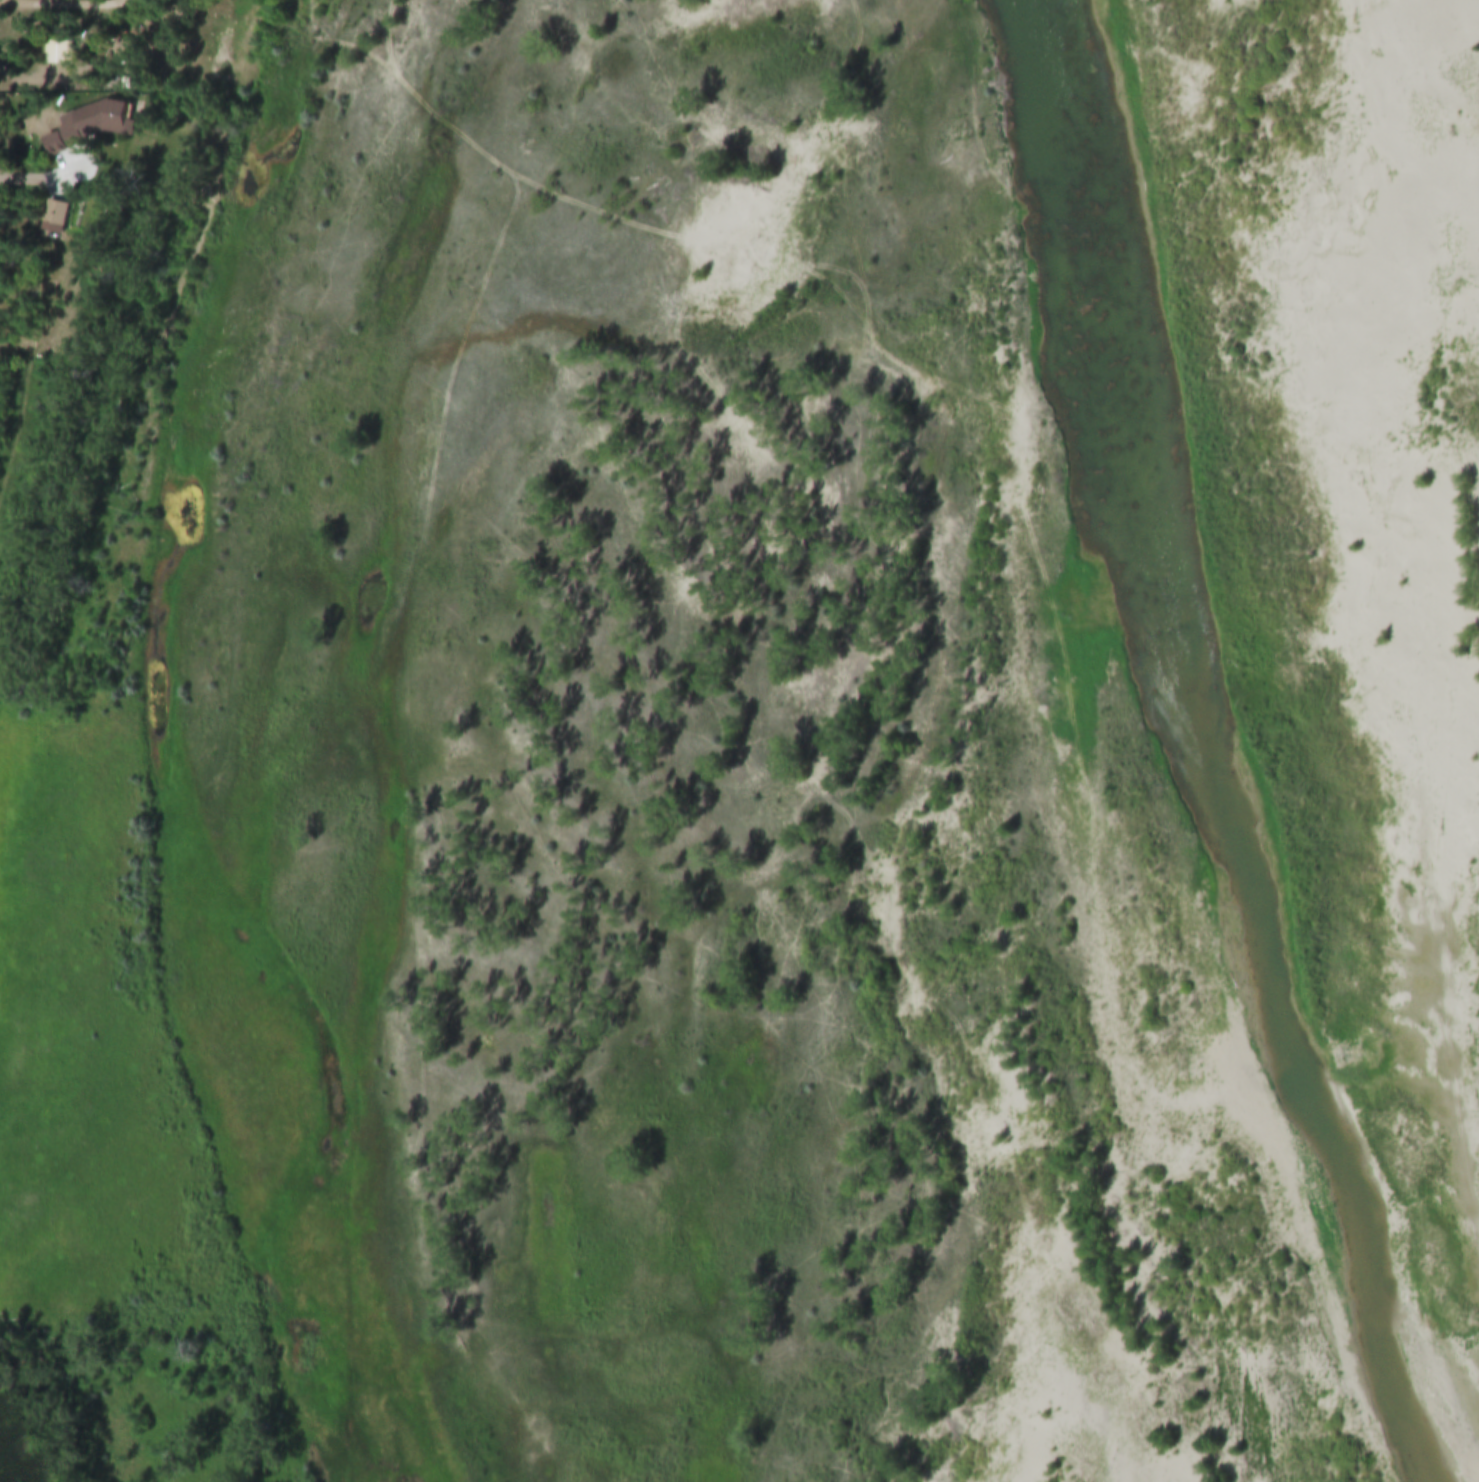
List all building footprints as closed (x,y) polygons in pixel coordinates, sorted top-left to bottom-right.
[(123,131),(128,104),(102,99),(97,126),(123,131)] [(58,117),(62,131),(40,137),(44,155),(89,144),(85,126),(92,124),(88,109),(58,117)]
